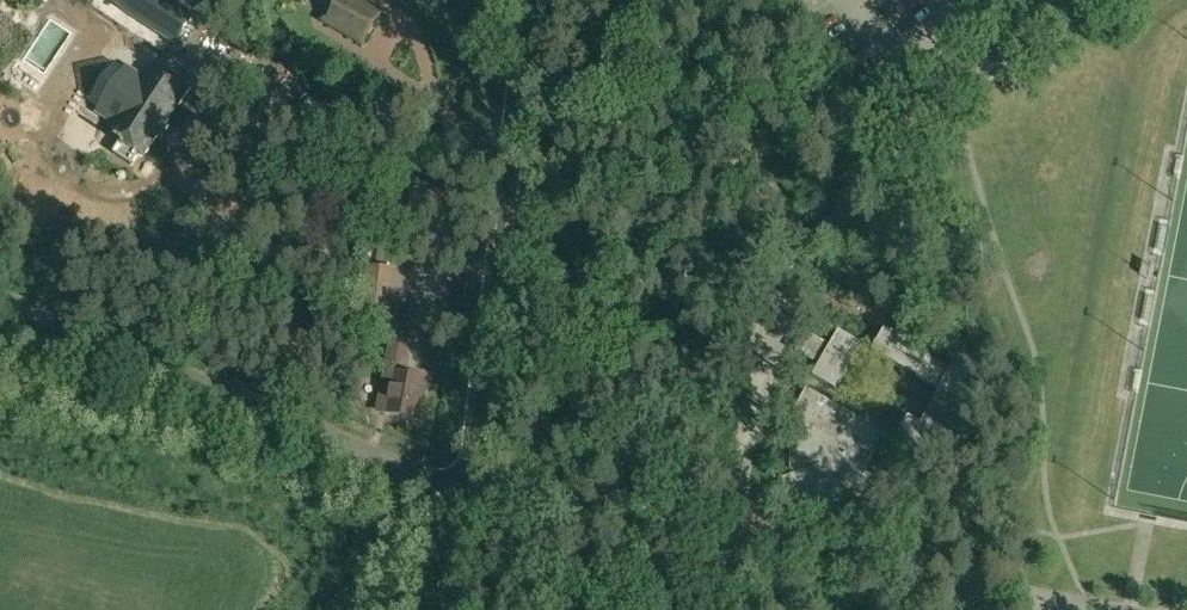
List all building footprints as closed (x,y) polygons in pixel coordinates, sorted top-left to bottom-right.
[(187,47),(204,21),(173,0),(124,0),(122,3),(187,47)] [(363,46),(382,13),(360,0),(332,0),(320,21),(363,46)] [(335,57),(331,64),(343,71),(348,62),(350,58),(338,51),(335,57)] [(167,123),(191,87),(156,64),(145,81),(148,83),(113,136),(117,139),(116,141),(120,144),(114,153),(132,165),(140,153),(143,155),(156,135),(162,139),(171,126),(167,123)] [(372,258),(363,324),(391,328),(399,261),(372,258)] [(886,330),(873,352),(918,378),(920,374),(942,387),(934,402),(937,404),(924,427),(909,418),(896,441),(941,466),(954,444),(939,435),(952,413),(956,415),(982,370),(960,357),(951,372),(929,359),(931,356),(916,347),(929,324),(914,315),(901,338),(886,330)] [(393,334),(387,368),(381,409),(391,411),(390,412),(422,415),(429,373),(408,370),(414,337),(393,334)] [(798,351),(821,364),(812,379),(835,392),(861,348),(838,335),(830,349),(807,336),(798,351)] [(862,473),(857,470),(863,460),(868,463),(869,461),(884,436),(806,391),(790,418),(802,425),(808,428),(802,438),(797,434),(793,441),(791,447),(790,456),(790,463),(791,470),(780,472),(782,479),(784,485),(787,491),(790,496),(798,504),(806,511),(815,515),(824,519),(833,520),(844,521),(853,519),(860,517),(857,510),(856,507),(862,505),(867,502),(873,498),(878,493),(883,485),(872,479),(862,473)]
